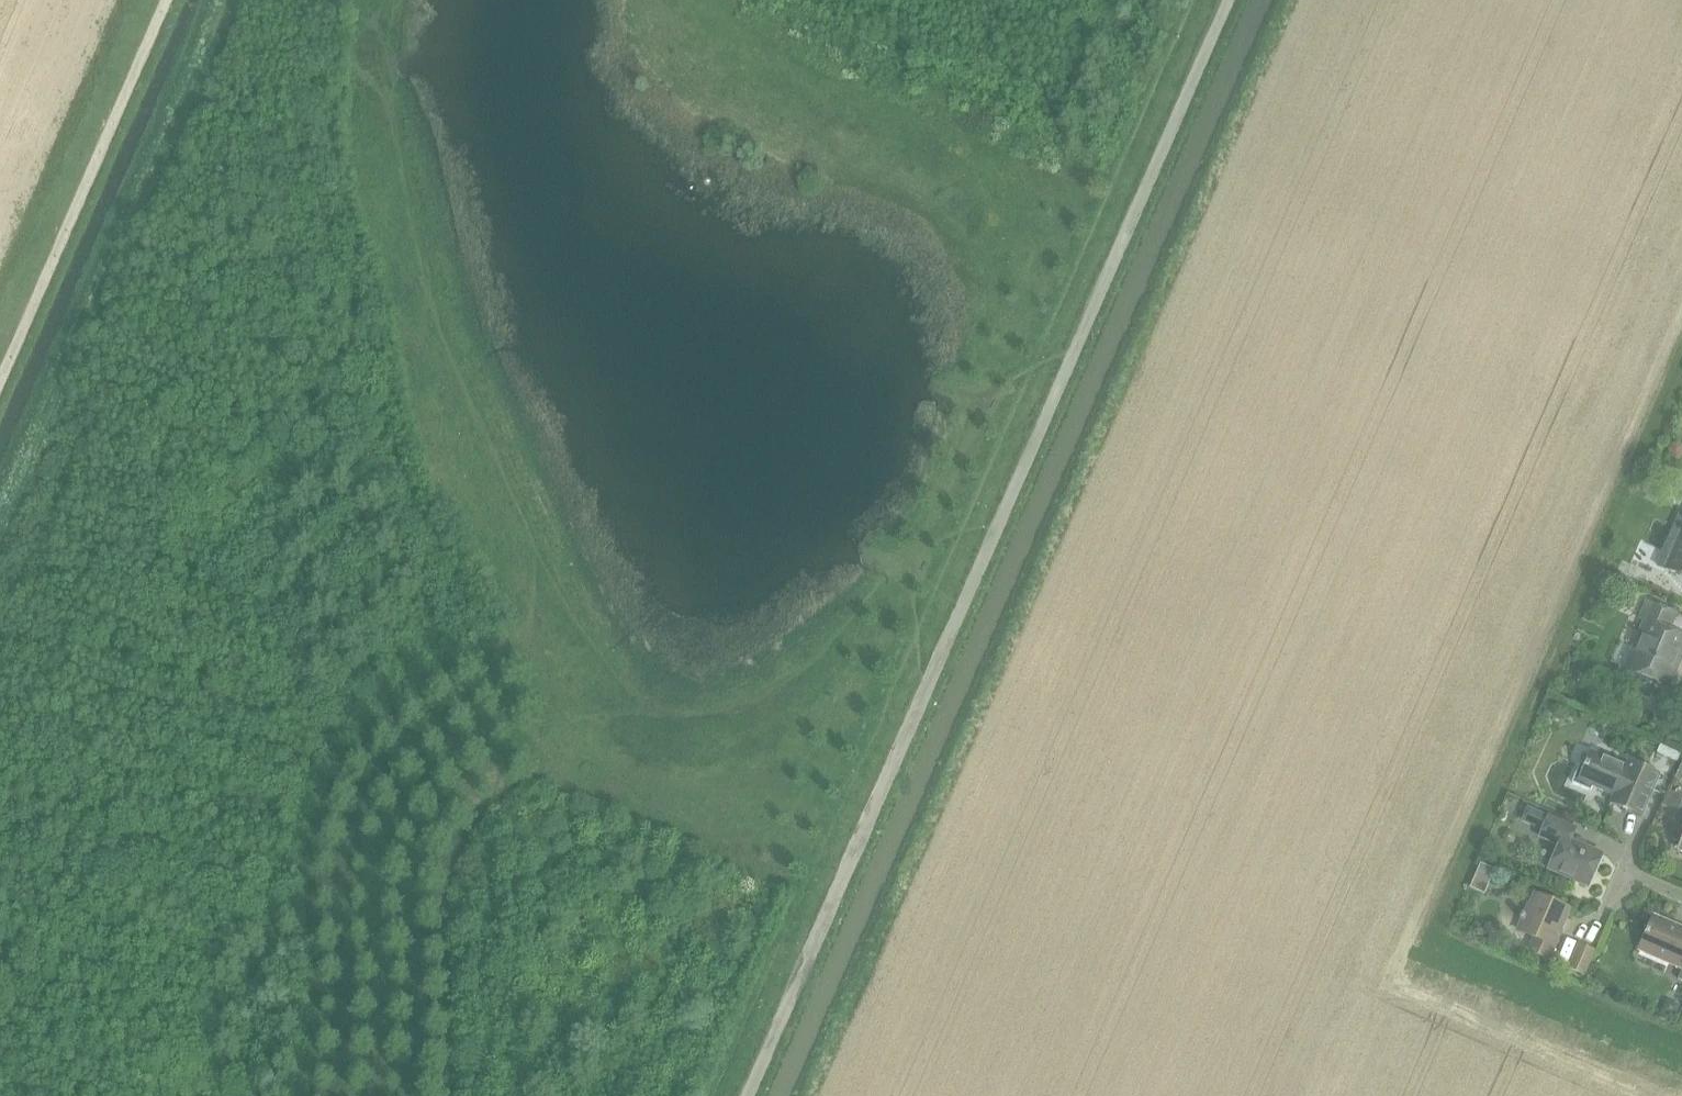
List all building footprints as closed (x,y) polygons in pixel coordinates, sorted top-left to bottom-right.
[(1668,568),(1681,574),(1681,518),(1678,517),(1658,563),(1668,568)] [(1633,580),(1620,575),(1616,586),(1629,591),(1633,580)] [(1624,669),(1619,680),(1621,685),(1632,690),(1637,687),(1641,676),(1666,687),(1677,659),(1681,661),(1681,659),(1681,636),(1670,631),(1677,615),(1647,602),(1639,619),(1644,621),(1624,669)] [(1660,745),(1657,753),(1677,762),(1680,754),(1660,745)] [(1591,790),(1593,786),(1614,795),(1608,811),(1609,812),(1612,804),(1642,816),(1659,775),(1629,762),(1627,767),(1592,752),(1585,767),(1581,765),(1573,783),(1591,790)] [(1549,870),(1569,879),(1589,887),(1603,855),(1571,841),(1576,829),(1556,820),(1549,817),(1540,837),(1560,846),(1549,870)] [(1539,939),(1533,952),(1550,960),(1562,931),(1558,930),(1568,908),(1534,894),(1519,930),(1539,939)] [(1640,950),(1681,968),(1681,929),(1654,917),(1640,950)] [(1584,974),(1585,970),(1594,950),(1580,944),(1570,969),(1584,974)] [(1668,1000),(1662,1013),(1675,1018),(1680,1006),(1668,1000)]
